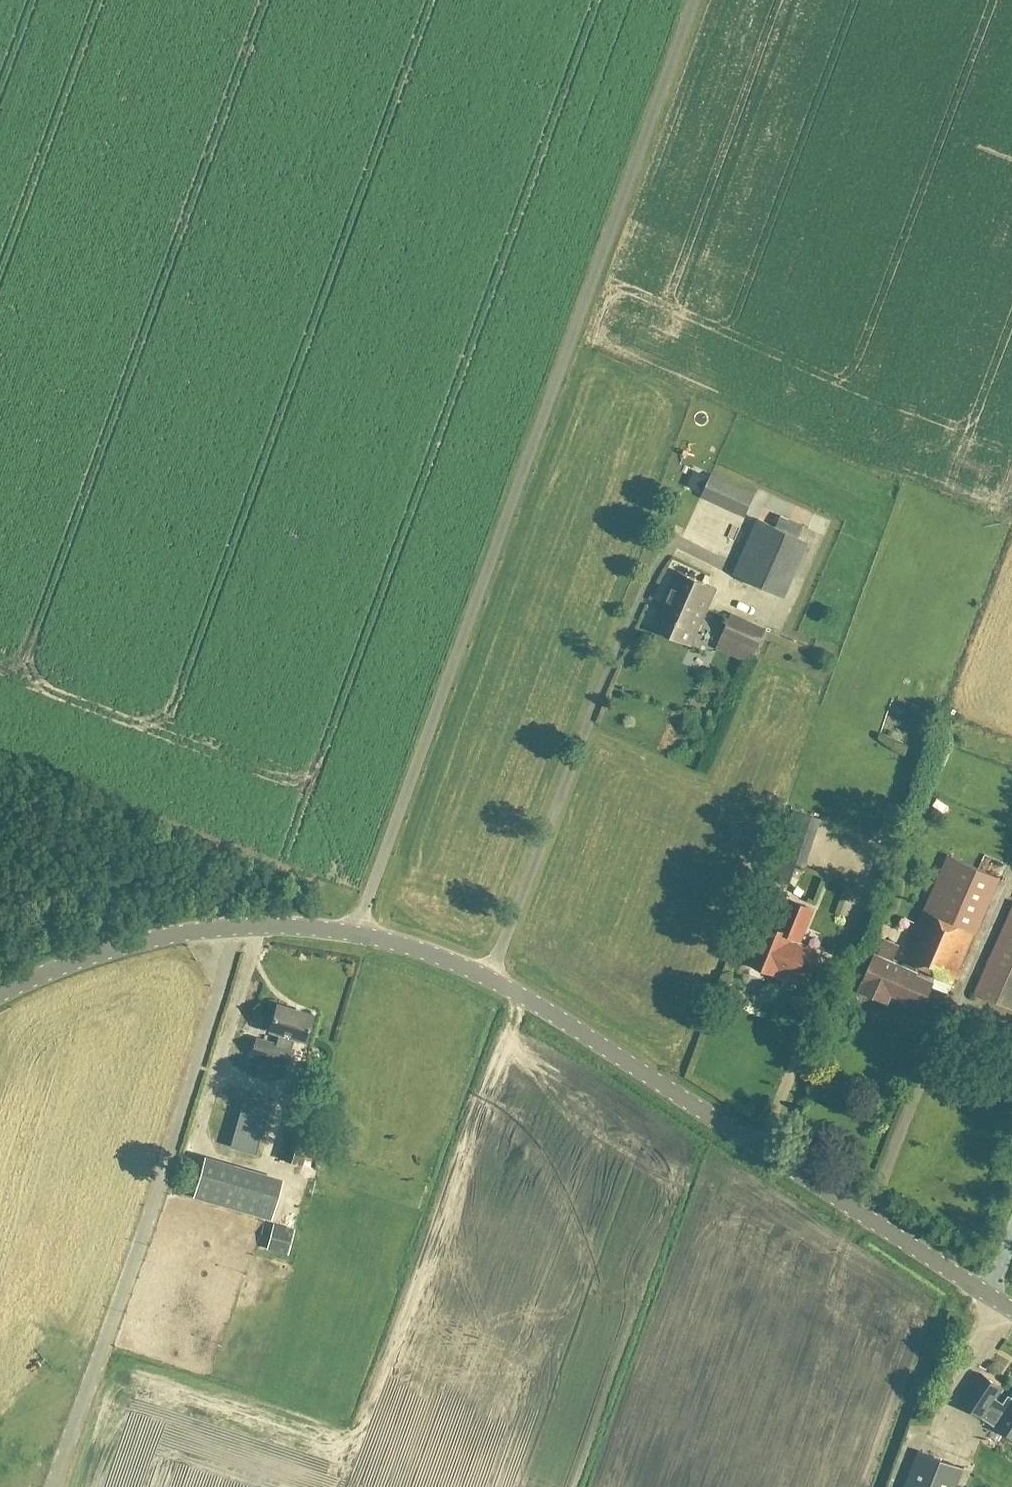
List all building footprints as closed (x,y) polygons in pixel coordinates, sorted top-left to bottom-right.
[(745,518),(755,496),(712,476),(702,498),(745,518)] [(785,598),(810,542),(757,520),(733,575),(785,598)] [(692,645),(718,587),(679,570),(654,628),(692,645)] [(757,651),(767,629),(734,615),(725,637),(757,651)] [(892,720),(888,731),(909,740),(921,710),(900,701),(892,720)] [(806,868),(817,833),(790,824),(787,833),(773,877),(791,883),(797,866),(806,868)] [(909,959),(906,967),(895,993),(926,1006),(936,982),(932,980),(936,971),(957,980),(1002,877),(954,856),(930,911),(926,910),(905,958),(909,959)] [(810,979),(819,955),(790,943),(792,936),(802,940),(815,909),(793,900),(781,930),(768,925),(753,964),(777,974),(780,967),(810,979)] [(1011,1005),(1011,914),(979,990),(1011,1005)] [(906,967),(891,960),(898,946),(883,939),(862,989),(891,1002),(895,993),(906,967)] [(307,1041),(314,1015),(278,1006),(271,1032),(280,1034),(277,1046),(258,1041),(254,1057),(293,1066),(296,1051),(293,1050),(296,1038),(307,1041)] [(268,1107),(244,1101),(231,1145),(255,1152),(268,1107)] [(311,1113),(320,1117),(323,1107),(314,1104),(311,1113)] [(302,1166),(313,1131),(290,1124),(279,1159),(302,1166)] [(272,1220),(281,1188),(202,1166),(193,1197),(272,1220)] [(275,1225),(272,1237),(281,1239),(278,1251),(288,1253),(294,1230),(275,1225)] [(1007,1406),(990,1395),(998,1383),(983,1373),(963,1404),(1011,1436),(1011,1398),(1007,1406)] [(963,1470),(918,1453),(905,1486),(956,1486),(963,1470)]
